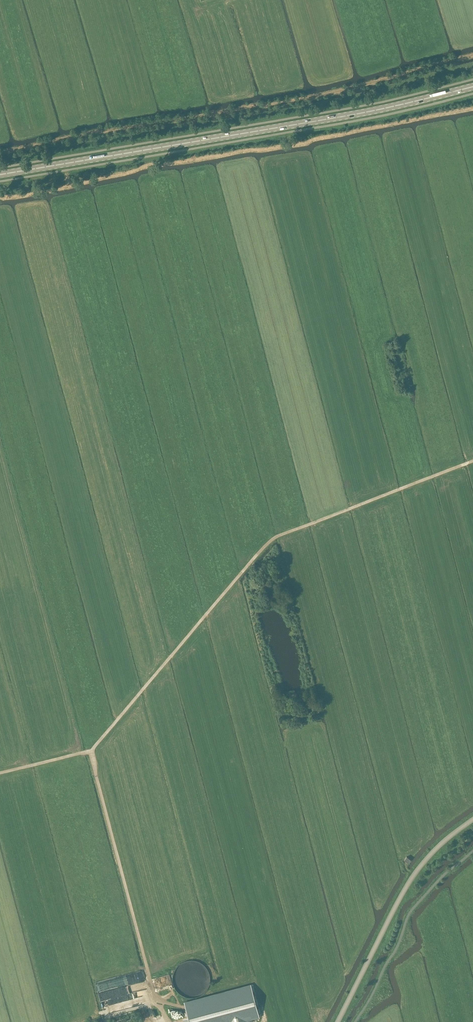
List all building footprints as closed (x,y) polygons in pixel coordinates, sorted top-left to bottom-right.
[(246,1020),(259,1017),(250,985),(185,1002),(190,1021),(246,1021),(246,1020)]
